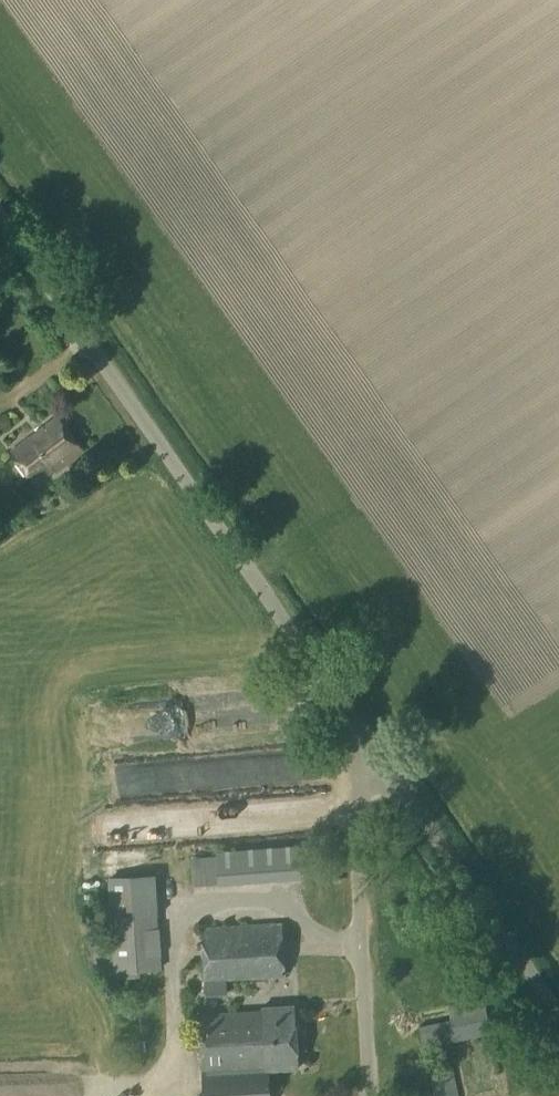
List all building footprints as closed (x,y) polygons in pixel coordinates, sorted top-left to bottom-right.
[(56,472),(84,451),(58,416),(11,451),(36,484),(55,470),(56,472)] [(192,886),(222,884),(301,877),(299,846),(219,853),(219,855),(190,858),(192,886)] [(116,973),(116,979),(141,977),(140,971),(162,970),(161,957),(157,892),(159,891),(158,872),(106,875),(109,906),(112,953),(102,954),(103,974),(116,973)] [(206,984),(286,978),(282,924),(202,930),(206,984)] [(424,1048),(490,1034),(482,999),(416,1013),(424,1048)] [(131,1018),(137,1009),(123,1000),(117,1010),(131,1018)] [(269,1070),(299,1068),(295,1006),(262,1008),(262,1011),(199,1015),(205,1095),(271,1095),(269,1070)] [(449,1062),(428,1067),(434,1095),(457,1095),(449,1062)]
